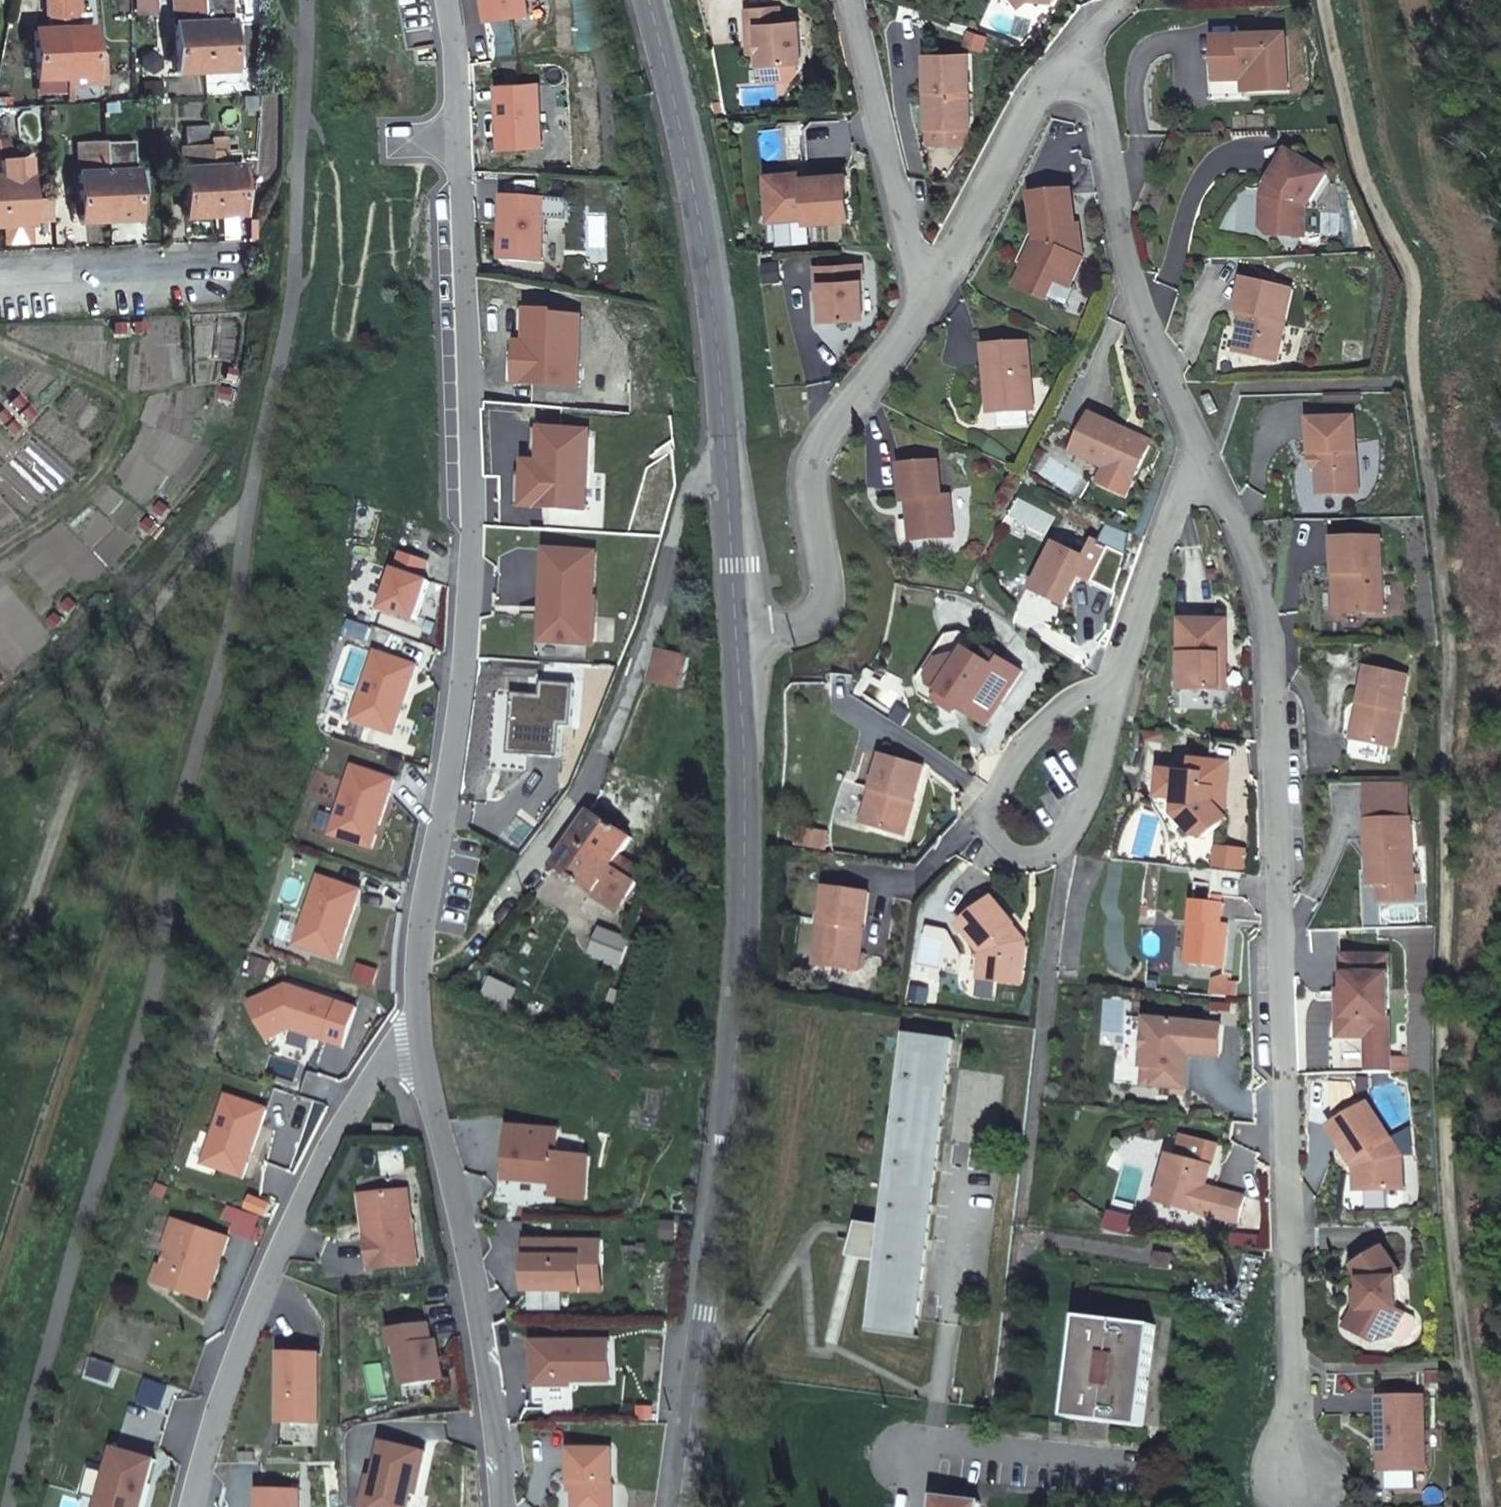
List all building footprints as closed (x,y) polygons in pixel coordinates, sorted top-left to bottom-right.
[(63,0),(48,0),(48,15),(51,15),(52,29),(36,30),(38,77),(66,77),(63,0)] [(66,77),(105,75),(104,55),(93,55),(92,11),(80,12),(80,0),(63,0),(66,77)] [(203,0),(176,0),(177,72),(205,72),(203,0)] [(205,72),(234,71),(232,0),(203,0),(205,72)] [(493,18),(554,6),(553,0),(490,0),(493,18)] [(1022,9),(1033,1),(1052,3),(1053,0),(1016,0),(1022,9)] [(747,9),(749,42),(759,41),(760,53),(760,66),(763,66),(780,65),(800,64),(798,22),(780,23),(779,7),(747,9)] [(968,30),(963,45),(982,51),(987,37),(968,30)] [(1286,35),(1227,37),(1227,52),(1216,53),(1217,63),(1218,81),(1246,80),(1247,92),(1289,90),(1286,35)] [(1227,52),(1227,37),(1216,38),(1216,53),(1227,52)] [(749,42),(750,53),(760,53),(759,41),(749,42)] [(968,55),(926,55),(927,92),(931,92),(932,129),(968,128),(968,55)] [(1218,81),(1217,63),(1211,63),(1213,99),(1247,97),(1247,92),(1246,80),(1218,81)] [(763,66),(764,81),(781,80),(780,65),(763,66)] [(66,77),(66,84),(105,83),(105,75),(66,77)] [(540,81),(501,84),(503,147),(543,147),(540,81)] [(932,129),(927,129),(927,144),(968,143),(968,128),(932,129)] [(258,204),(259,192),(244,194),(242,150),(230,150),(229,136),(214,137),(214,145),(217,214),(244,213),(244,205),(258,204)] [(106,155),(106,140),(78,142),(80,220),(109,219),(106,155)] [(187,215),(217,214),(214,145),(184,145),(187,215)] [(1271,194),(1267,194),(1266,225),(1273,234),(1306,235),(1307,205),(1327,173),(1290,150),(1269,186),(1274,189),(1271,194)] [(106,155),(109,219),(139,217),(137,170),(122,170),(121,154),(106,155)] [(29,157),(0,159),(0,210),(1,224),(8,223),(9,243),(32,242),(31,222),(30,200),(29,157)] [(802,173),(769,175),(774,220),(811,218),(811,222),(851,219),(848,175),(802,178),(802,173)] [(1031,266),(1022,287),(1051,299),(1059,279),(1073,285),(1085,258),(1081,256),(1073,190),(1036,194),(1040,229),(1049,228),(1051,244),(1040,270),(1031,266)] [(550,196),(507,194),(504,256),(546,260),(550,196)] [(53,199),(30,200),(31,222),(54,221),(53,199)] [(8,223),(1,224),(1,244),(9,243),(8,223)] [(1042,243),(1031,266),(1040,270),(1051,244),(1049,228),(1040,229),(1042,243)] [(863,264),(818,266),(818,282),(823,282),(825,319),(865,317),(863,264)] [(1238,351),(1278,360),(1294,288),(1246,277),(1238,311),(1250,314),(1248,323),(1244,323),(1238,351)] [(584,316),(524,312),(518,379),(581,384),(584,316)] [(998,412),(1036,409),(1030,341),(987,345),(990,382),(996,381),(998,412)] [(1204,397),(1211,413),(1219,409),(1212,393),(1204,397)] [(1121,427),(1092,414),(1074,452),(1107,467),(1134,480),(1149,445),(1119,431),(1121,427)] [(1321,466),(1322,493),(1360,491),(1356,417),(1312,419),(1314,454),(1320,454),(1321,466)] [(592,430),(534,428),(529,505),(588,506),(592,430)] [(940,460),(902,464),(906,499),(910,499),(916,498),(920,539),(955,536),(951,494),(943,495),(940,460)] [(1107,467),(1100,483),(1127,496),(1134,480),(1107,467)] [(916,498),(910,499),(914,540),(920,539),(916,498)] [(1383,536),(1335,538),(1337,574),(1342,574),(1343,613),(1385,611),(1383,536)] [(1087,557),(1057,543),(1035,590),(1066,605),(1080,575),(1094,582),(1100,570),(1111,547),(1095,540),(1087,557)] [(1111,547),(1100,570),(1120,580),(1131,557),(1111,547)] [(600,552),(551,549),(545,639),(596,642),(600,552)] [(429,558),(405,551),(385,605),(419,616),(431,579),(424,576),(429,558)] [(1227,620),(1184,620),(1185,690),(1221,690),(1221,656),(1227,656),(1227,620)] [(931,686),(933,700),(946,709),(949,706),(954,698),(975,712),(991,695),(1012,709),(1032,680),(998,657),(993,666),(980,656),(985,648),(972,639),(959,637),(931,686)] [(379,649),(356,717),(397,731),(419,663),(379,649)] [(694,661),(662,652),(653,681),(685,690),(694,661)] [(1367,704),(1360,740),(1395,747),(1410,675),(1370,667),(1362,703),(1367,704)] [(544,695),(519,693),(514,751),(562,754),(566,723),(575,723),(577,684),(545,680),(544,695)] [(954,698),(949,706),(967,718),(972,715),(997,732),(1012,709),(991,695),(975,712),(954,698)] [(870,822),(907,832),(926,764),(885,752),(875,787),(880,788),(870,822)] [(1227,815),(1220,808),(1225,803),(1227,791),(1229,791),(1231,763),(1194,760),(1193,773),(1175,772),(1169,777),(1168,792),(1173,799),(1180,799),(1179,815),(1198,836),(1208,837),(1230,818),(1227,815)] [(358,765),(334,833),(375,845),(396,778),(358,765)] [(1169,777),(1175,772),(1163,771),(1161,798),(1173,799),(1168,792),(1169,777)] [(1367,780),(1369,818),(1413,816),(1411,779),(1367,780)] [(875,787),(865,820),(870,822),(880,788),(875,787)] [(1229,791),(1227,791),(1225,803),(1220,808),(1227,815),(1229,791)] [(638,804),(635,809),(650,818),(656,823),(660,816),(638,804)] [(631,838),(591,811),(589,813),(574,836),(603,856),(636,878),(646,883),(651,874),(620,855),(631,838)] [(1413,816),(1369,818),(1371,853),(1380,853),(1382,885),(1417,883),(1413,816)] [(812,829),(810,845),(831,847),(833,832),(812,829)] [(574,836),(556,865),(587,885),(596,892),(598,889),(621,902),(636,878),(603,856),(574,836)] [(1371,853),(1373,885),(1382,885),(1380,853),(1371,853)] [(1241,897),(1243,871),(1217,869),(1215,895),(1241,897)] [(323,874),(301,941),(339,956),(363,886),(323,874)] [(837,880),(824,955),(860,961),(865,930),(870,930),(877,887),(837,880)] [(1417,883),(1382,885),(1383,901),(1418,899),(1417,883)] [(1000,973),(1000,978),(1023,981),(1028,938),(1022,937),(1013,925),(1017,921),(996,895),(962,922),(985,950),(983,971),(1000,973)] [(1226,903),(1196,900),(1190,963),(1226,966),(1230,923),(1224,923),(1226,903)] [(1022,937),(1028,938),(1017,921),(1013,925),(1022,937)] [(626,963),(635,938),(606,927),(596,952),(626,963)] [(1378,954),(1347,955),(1348,1036),(1367,1035),(1390,1035),(1388,972),(1378,972),(1378,954)] [(1388,954),(1378,954),(1378,972),(1388,972),(1388,954)] [(1347,955),(1340,955),(1341,1036),(1348,1036),(1347,955)] [(506,994),(512,984),(497,975),(484,997),(508,1011),(514,999),(506,994)] [(290,982),(254,1000),(271,1036),(291,1026),(345,1044),(358,1004),(290,982)] [(520,989),(512,984),(506,994),(514,999),(520,989)] [(1155,1018),(1130,1016),(1125,1065),(1119,1063),(1118,1082),(1156,1085),(1157,1067),(1150,1067),(1155,1018)] [(1156,1085),(1186,1088),(1190,1053),(1219,1056),(1222,1024),(1155,1018),(1150,1067),(1157,1067),(1156,1085)] [(912,1073),(917,1033),(911,1032),(887,1225),(885,1236),(884,1243),(889,1244),(896,1195),(904,1129),(912,1073)] [(956,1038),(917,1033),(912,1073),(904,1129),(896,1195),(889,1244),(884,1243),(882,1259),(880,1273),(873,1330),(902,1334),(918,1335),(950,1094),(956,1038)] [(1390,1069),(1390,1035),(1367,1035),(1367,1070),(1390,1069)] [(231,1092),(209,1160),(244,1172),(269,1104),(231,1092)] [(1368,1103),(1330,1126),(1353,1162),(1361,1157),(1367,1166),(1364,1168),(1364,1191),(1402,1190),(1401,1155),(1368,1103)] [(395,1119),(377,1120),(377,1131),(395,1131),(395,1119)] [(563,1127),(513,1124),(511,1156),(504,1161),(502,1189),(588,1196),(592,1152),(561,1150),(563,1127)] [(1178,1153),(1171,1152),(1163,1184),(1168,1185),(1164,1200),(1239,1220),(1247,1194),(1208,1183),(1219,1142),(1184,1132),(1178,1153)] [(1361,1157),(1353,1162),(1357,1169),(1357,1192),(1364,1191),(1364,1168),(1367,1166),(1361,1157)] [(1168,1185),(1163,1184),(1159,1198),(1164,1200),(1168,1185)] [(371,1191),(376,1241),(371,1242),(373,1265),(418,1260),(410,1186),(371,1191)] [(371,1191),(365,1192),(371,1242),(376,1241),(371,1191)] [(260,1212),(241,1206),(232,1231),(252,1237),(260,1212)] [(230,1234),(177,1216),(171,1235),(177,1237),(168,1264),(162,1262),(155,1281),(208,1299),(230,1234)] [(882,1259),(884,1243),(885,1236),(887,1225),(862,1222),(852,1254),(882,1259)] [(177,1237),(171,1235),(162,1262),(168,1264),(177,1237)] [(603,1238),(532,1238),(532,1287),(585,1287),(585,1261),(604,1261),(603,1238)] [(1383,1244),(1354,1263),(1363,1278),(1363,1287),(1364,1307),(1354,1327),(1376,1339),(1392,1334),(1405,1310),(1398,1306),(1396,1276),(1401,1272),(1383,1244)] [(1157,1265),(1172,1267),(1174,1252),(1159,1250),(1157,1265)] [(585,1261),(585,1287),(604,1286),(604,1261),(585,1261)] [(1363,1287),(1356,1288),(1357,1306),(1347,1324),(1354,1327),(1364,1307),(1363,1287)] [(1147,1422),(1158,1320),(1086,1312),(1075,1414),(1147,1422)] [(433,1320),(393,1325),(395,1344),(400,1343),(406,1382),(446,1376),(443,1354),(439,1354),(437,1347),(442,1346),(440,1336),(436,1337),(433,1320)] [(612,1337),(537,1338),(538,1382),(566,1382),(566,1378),(613,1377),(612,1337)] [(282,1348),(280,1420),(319,1421),(321,1349),(282,1348)] [(1419,1398),(1379,1400),(1381,1442),(1386,1442),(1387,1470),(1423,1469),(1419,1398)] [(388,1440),(380,1475),(375,1474),(367,1506),(410,1506),(414,1490),(419,1491),(429,1449),(388,1440)] [(573,1446),(574,1479),(578,1478),(578,1506),(616,1506),(616,1446),(573,1446)] [(117,1447),(111,1471),(92,1466),(85,1493),(103,1498),(101,1506),(136,1506),(138,1506),(144,1506),(151,1482),(143,1480),(150,1456),(117,1447)] [(158,1457),(150,1456),(143,1480),(151,1482),(158,1457)] [(260,1485),(259,1506),(300,1506),(301,1486),(260,1485)] [(982,1502),(973,1501),(938,1498),(937,1506),(981,1506),(982,1502)]
